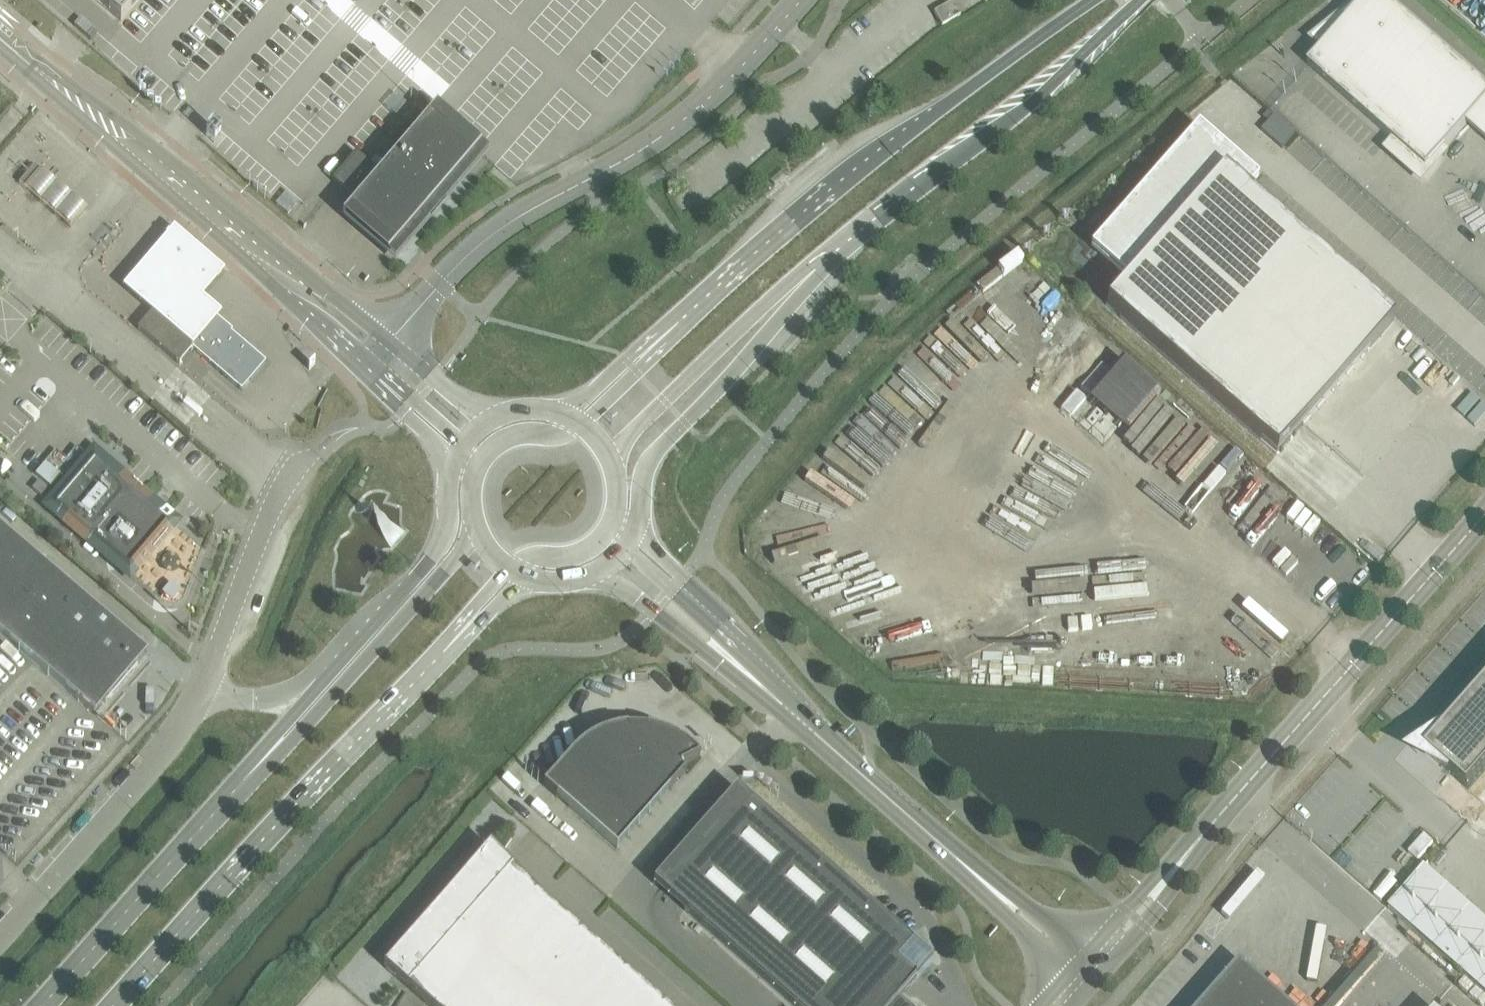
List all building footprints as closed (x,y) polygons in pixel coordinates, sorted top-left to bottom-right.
[(121,21),(139,0),(96,0),(121,21)] [(1309,66),(1398,144),(1393,150),(1421,175),(1466,124),(1484,140),(1484,85),(1389,0),(1365,0),(1309,66)] [(942,25),(961,15),(953,1),(934,12),(942,25)] [(1281,146),(1292,133),(1273,115),(1261,128),(1281,146)] [(1198,126),(1091,248),(1127,280),(1106,304),(1277,454),(1339,383),(1393,321),(1323,260),(1247,192),(1258,179),(1198,126)] [(390,183),(357,155),(334,182),(367,211),(357,222),(388,249),(455,171),(424,144),(390,183)] [(38,176),(21,194),(68,231),(85,214),(38,176)] [(1484,393),(1484,358),(1449,330),(1446,321),(1457,307),(1483,327),(1477,303),(1484,302),(1484,288),(1366,198),(1362,203),(1353,205),(1363,213),(1369,237),(1375,242),(1368,244),(1385,256),(1386,259),(1397,267),(1379,271),(1392,281),(1397,275),(1406,282),(1408,290),(1398,293),(1420,309),(1406,313),(1412,337),(1484,393)] [(175,237),(125,296),(195,355),(223,321),(205,306),(227,280),(175,237)] [(152,313),(138,329),(179,365),(193,349),(242,391),(266,362),(214,318),(191,345),(152,313)] [(135,567),(138,570),(171,531),(168,528),(173,522),(156,508),(159,504),(137,486),(134,489),(94,455),(51,505),(130,573),(135,567)] [(40,496),(47,488),(39,481),(32,489),(40,496)] [(93,713),(145,652),(0,527),(0,634),(93,713)] [(1426,752),(1468,789),(1484,770),(1484,686),(1426,752)] [(573,752),(544,786),(557,797),(617,850),(670,790),(686,772),(685,771),(684,772),(682,766),(700,756),(692,748),(684,742),(675,736),(661,730),(647,727),(637,726),(627,726),(615,728),(602,732),(591,738),(581,745),(573,752)] [(873,909),(737,789),(653,884),(792,1005),(906,1005),(899,999),(917,979),(898,963),(914,945),(873,909)] [(540,897),(490,846),(487,850),(384,967),(428,1005),(664,1005),(540,897)] [(1418,867),(1382,911),(1484,996),(1484,922),(1418,867)] [(1241,962),(1202,1005),(1291,1005),(1241,962)] [(1302,1005),(1310,1005),(1319,994),(1304,982),(1292,998),(1302,1005)]
